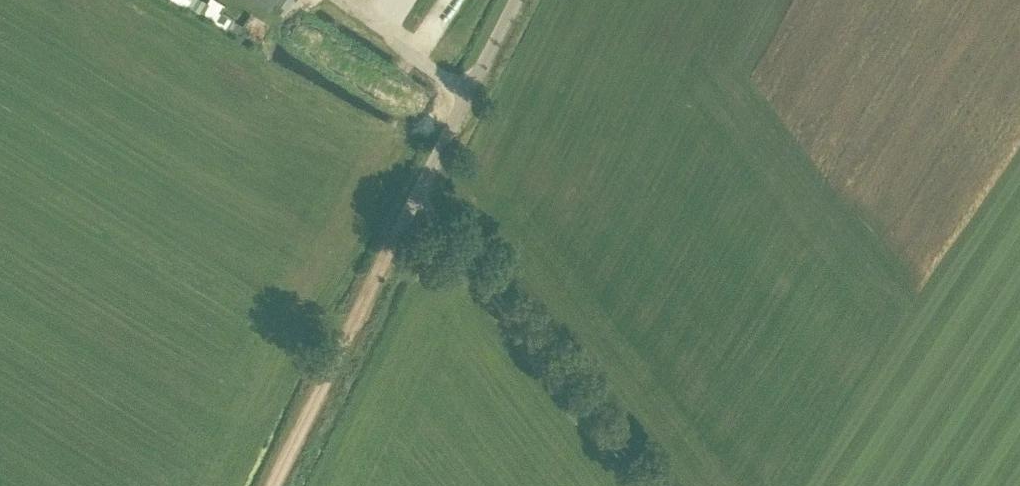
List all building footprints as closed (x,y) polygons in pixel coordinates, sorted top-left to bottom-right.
[(275,0),(253,0),(268,10),(275,0)]
